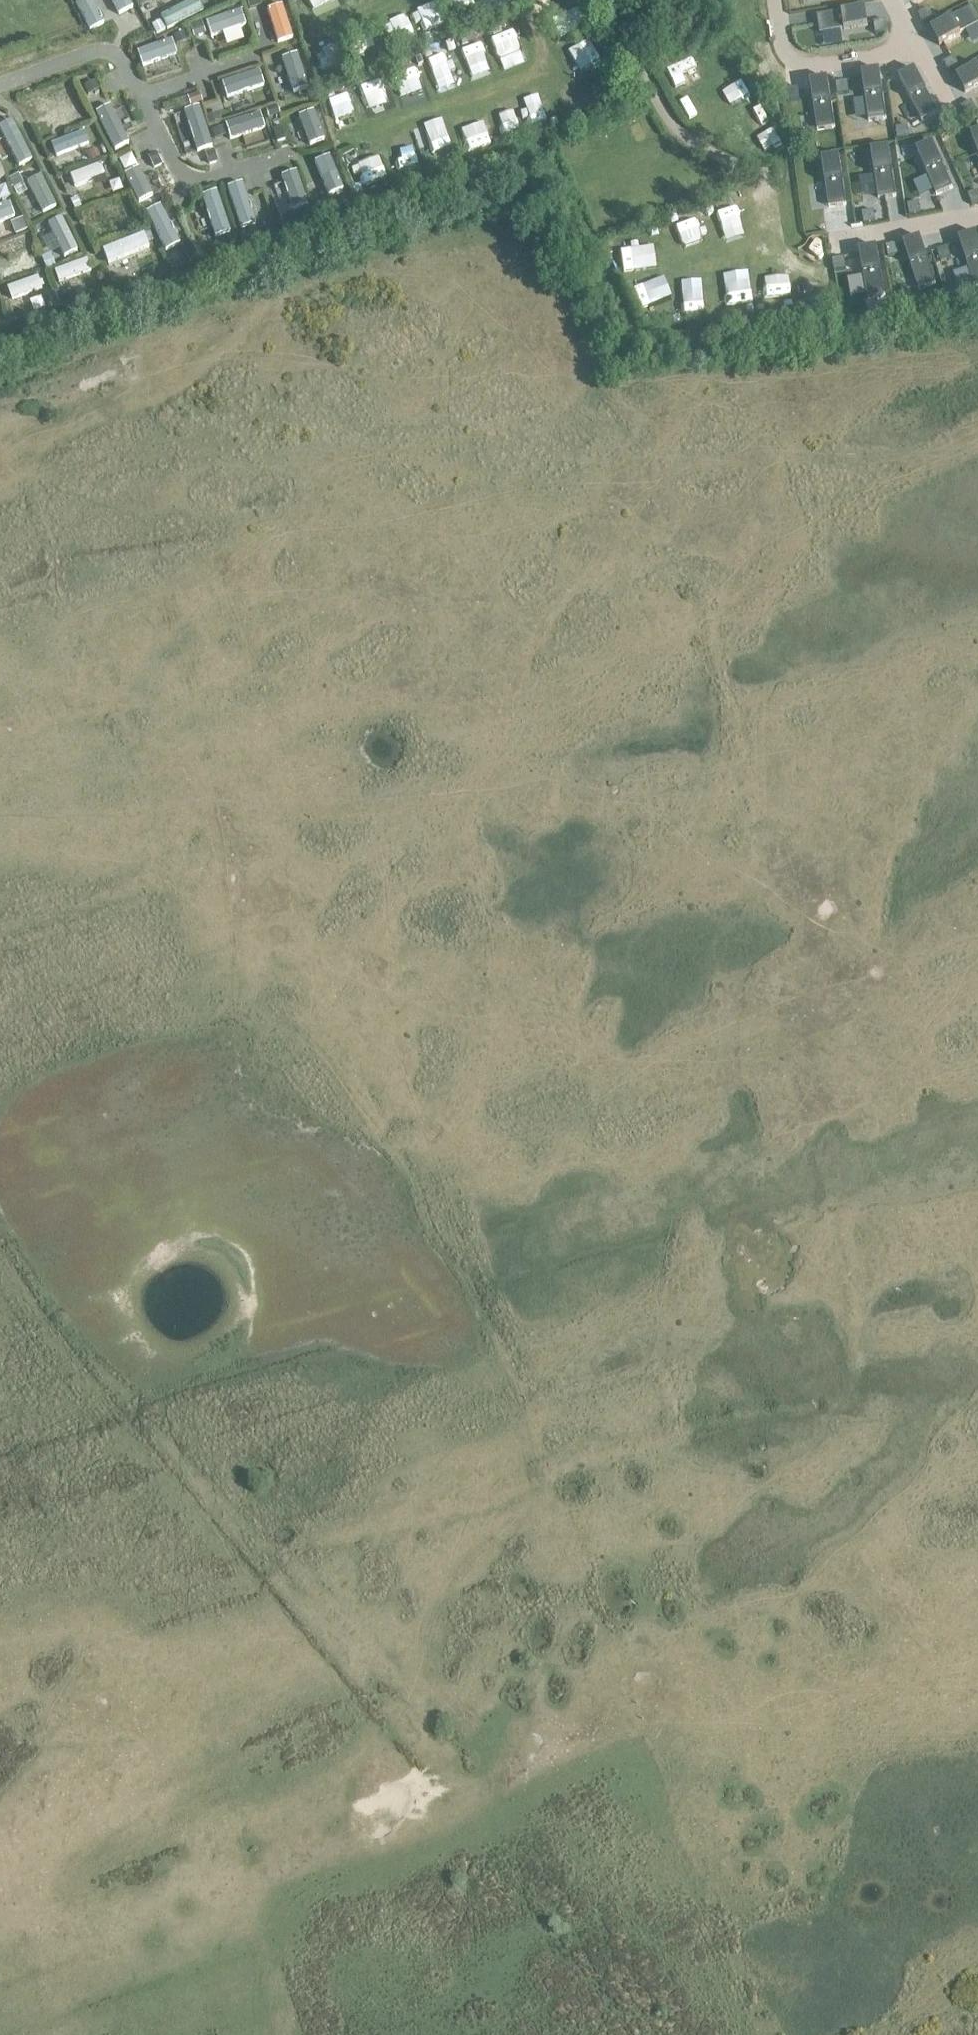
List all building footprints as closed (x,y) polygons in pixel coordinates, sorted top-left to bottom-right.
[(105,24),(92,0),(82,0),(76,3),(91,32),(105,24)] [(134,8),(130,0),(112,0),(120,16),(134,8)] [(293,94),(309,88),(298,54),(282,60),(293,94)] [(228,98),(263,87),(258,72),(223,83),(228,98)] [(75,99),(70,88),(33,104),(38,115),(75,99)] [(185,112),(198,153),(213,148),(200,108),(185,112)] [(310,146),(325,140),(315,111),(299,117),(310,146)] [(230,141),(265,129),(260,114),(225,125),(230,141)] [(88,144),(84,133),(51,146),(55,157),(88,144)] [(25,147),(20,136),(0,144),(0,157),(25,147)] [(328,197),(344,190),(330,157),(315,163),(328,197)] [(111,187),(103,163),(61,177),(64,188),(91,179),(96,192),(111,187)] [(281,177),(294,212),(308,206),(296,172),(281,177)] [(228,188),(241,229),(256,224),(243,184),(228,188)] [(45,185),(24,193),(27,203),(37,199),(38,204),(47,201),(45,197),(49,195),(45,185)] [(203,197),(216,237),(231,232),(218,192),(203,197)] [(66,219),(35,231),(39,243),(70,231),(66,219)] [(977,285),(977,284),(977,233),(961,238),(977,285)] [(26,236),(0,246),(0,258),(30,247),(26,236)] [(59,283),(91,271),(87,260),(54,272),(59,283)] [(38,277),(7,288),(11,299),(42,289),(38,277)]
